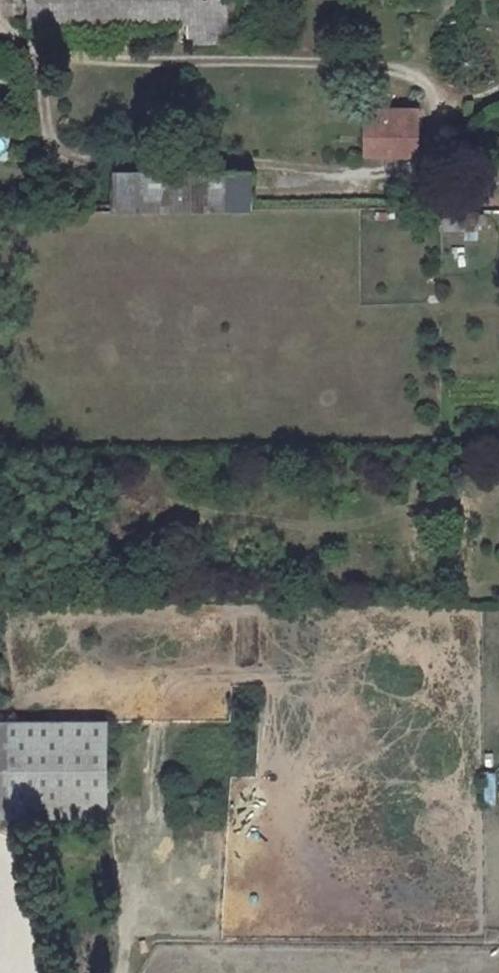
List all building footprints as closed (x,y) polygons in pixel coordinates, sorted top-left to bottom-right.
[(34,33),(193,30),(194,53),(232,52),(231,0),(34,0),(34,33)] [(418,105),(363,105),(363,112),(359,113),(361,157),(420,157),(418,105)] [(247,168),(110,169),(111,208),(248,205),(247,168)] [(0,721),(0,822),(100,819),(98,719),(0,721)] [(498,771),(483,772),(486,802),(498,801),(498,786),(498,771)]
